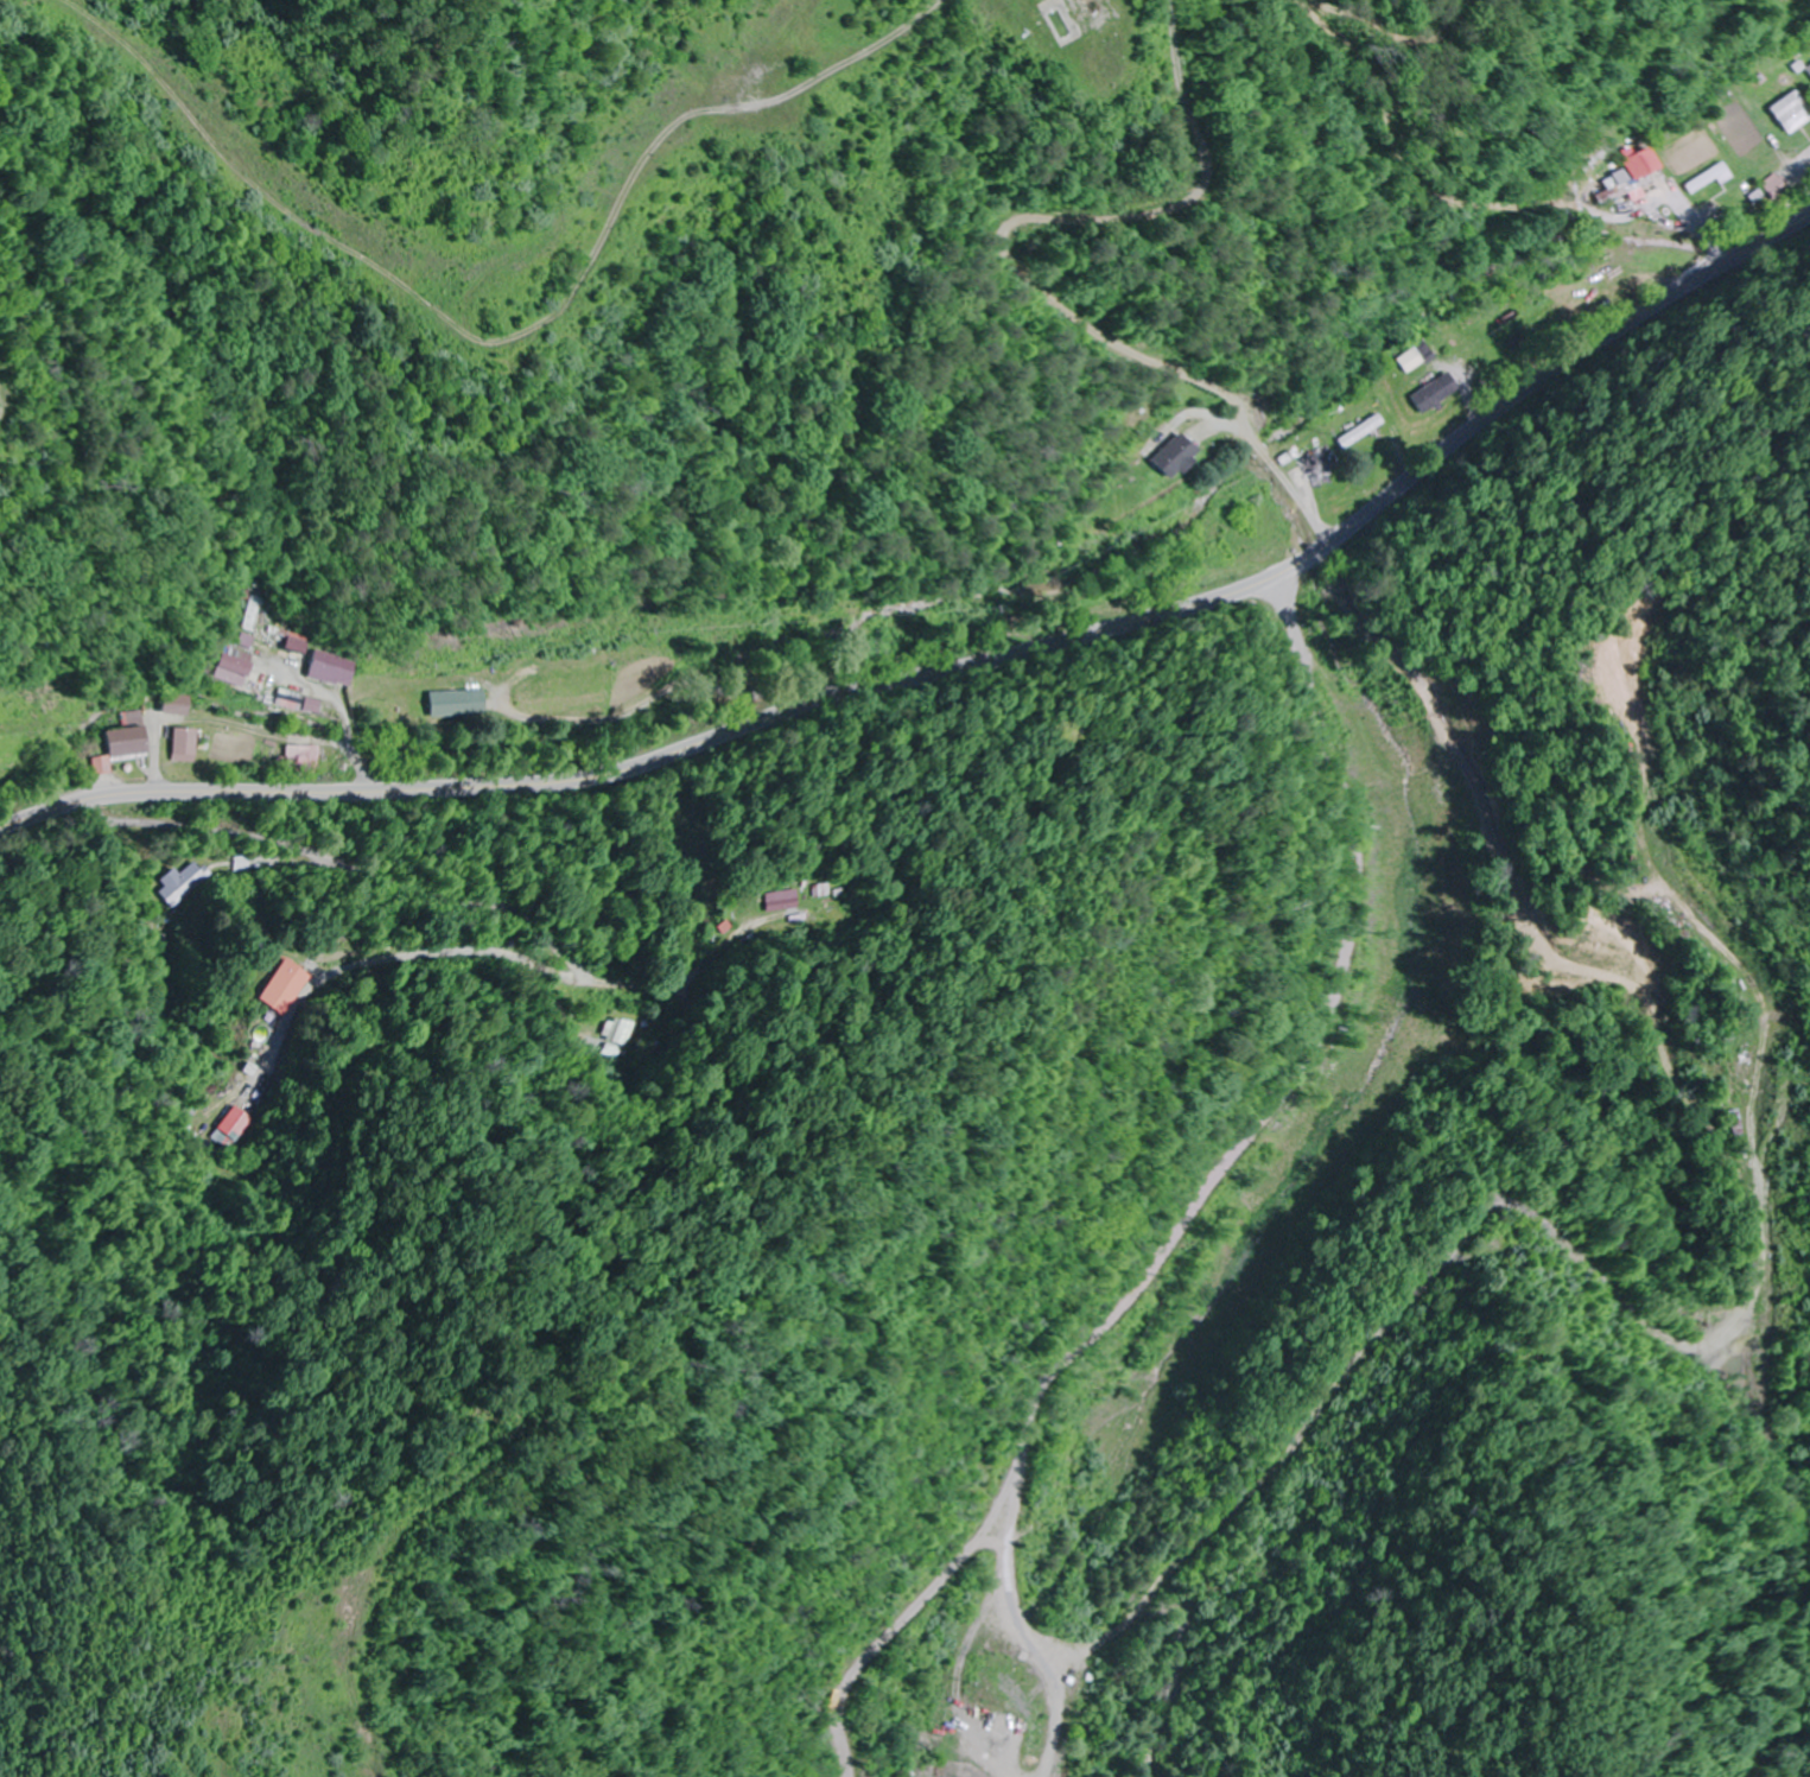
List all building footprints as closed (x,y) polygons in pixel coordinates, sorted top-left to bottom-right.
[(1122,21),(1113,0),(1074,0),(1090,35),(1122,21)] [(1809,124),(1809,103),(1801,91),(1774,109),(1792,136),(1809,124)] [(1671,171),(1661,148),(1630,161),(1633,169),(1608,179),(1613,191),(1601,196),(1605,206),(1645,189),(1642,183),(1671,171)] [(1732,171),(1727,163),(1689,186),(1694,194),(1732,171)] [(1763,185),(1773,199),(1789,187),(1779,173),(1763,185)] [(1414,394),(1424,413),(1462,393),(1452,374),(1414,394)] [(1341,441),(1348,450),(1388,421),(1381,412),(1341,441)] [(1174,480),(1210,465),(1198,436),(1162,452),(1174,480)] [(1304,475),(1331,486),(1343,456),(1316,445),(1304,475)] [(284,650),(305,656),(309,640),(288,635),(284,650)] [(350,689),(358,663),(316,651),(308,677),(350,689)] [(250,681),(254,670),(242,666),(244,661),(225,655),(218,677),(233,681),(235,676),(250,681)] [(277,705),(301,712),(305,697),(281,690),(277,705)] [(430,692),(430,717),(486,717),(486,691),(430,692)] [(192,697),(162,696),(161,723),(177,724),(176,760),(199,761),(200,722),(192,722),(192,697)] [(320,701),(307,700),(307,710),(320,711),(320,701)] [(151,755),(146,726),(104,734),(109,763),(151,755)] [(319,773),(319,747),(286,747),(286,773),(319,773)] [(284,1017),(312,976),(288,960),(260,1000),(284,1017)] [(620,1048),(631,1026),(612,1016),(601,1038),(620,1048)] [(250,1119),(234,1106),(217,1129),(234,1141),(250,1119)]
